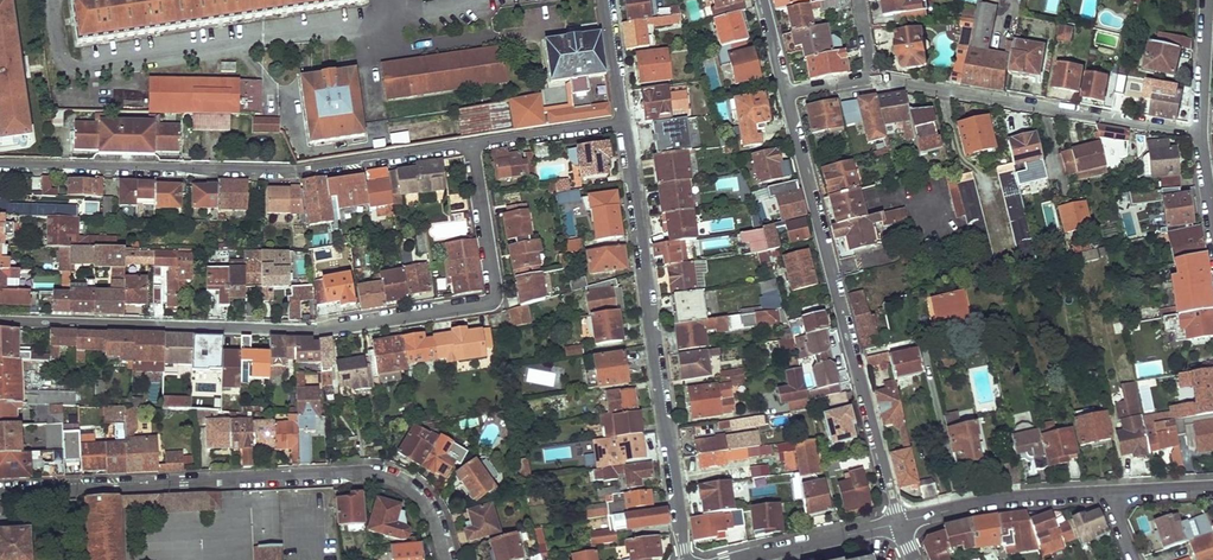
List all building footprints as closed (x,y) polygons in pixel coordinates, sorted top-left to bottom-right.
[(31,138),(12,0),(0,0),(0,143),(31,138)] [(77,48),(362,2),(362,0),(69,0),(77,48)] [(629,22),(651,19),(648,0),(626,0),(629,22)] [(718,19),(742,11),(739,0),(713,0),(718,19)] [(776,13),(786,10),(819,2),(819,0),(773,0),(776,13)] [(791,32),(822,25),(821,22),(812,23),(809,11),(820,9),(821,14),(841,9),(840,0),(829,0),(819,2),(786,10),(791,32)] [(886,19),(902,16),(903,25),(929,21),(926,0),(883,0),(886,19)] [(681,17),(679,9),(671,10),(672,18),(678,18),(681,17)] [(715,20),(723,49),(731,46),(744,43),(747,42),(743,23),(745,22),(742,11),(718,19),(715,20)] [(965,12),(963,21),(976,24),(978,15),(965,12)] [(623,25),(627,51),(650,48),(648,30),(647,26),(655,25),(655,27),(680,24),(678,18),(672,18),(623,25)] [(963,21),(962,29),(974,31),(976,24),(963,21)] [(782,35),(786,51),(801,48),(802,52),(804,60),(807,59),(806,60),(841,52),(840,49),(839,41),(832,36),(828,37),(825,25),(822,25),(791,32),(782,35)] [(1063,27),(1061,42),(1072,44),(1074,29),(1063,27)] [(547,112),(548,124),(611,116),(599,32),(543,40),(548,82),(567,79),(572,108),(547,112)] [(903,60),(904,69),(909,72),(925,69),(928,65),(923,33),(900,37),(901,46),(898,47),(900,60),(903,60)] [(1177,38),(1160,35),(1158,45),(1175,48),(1177,38)] [(1177,38),(1175,48),(1182,50),(1194,52),(1195,42),(1177,38)] [(727,59),(735,88),(759,82),(751,52),(746,54),(744,43),(731,46),(733,50),(718,54),(719,61),(727,59)] [(1014,58),(1011,74),(1039,79),(1045,48),(1016,43),(1016,45),(1014,58)] [(1014,58),(1016,45),(1009,44),(1007,57),(1014,58)] [(1154,44),(1148,72),(1177,77),(1182,50),(1175,48),(1158,45),(1154,44)] [(380,67),(385,99),(504,79),(499,49),(380,67)] [(959,49),(951,82),(963,85),(970,51),(959,49)] [(806,60),(810,79),(846,73),(842,52),(841,52),(806,60)] [(638,58),(643,86),(672,81),(668,54),(638,58)] [(1059,58),(1054,89),(1080,94),(1084,70),(1066,66),(1067,59),(1059,58)] [(299,78),(309,144),(363,138),(354,70),(299,78)] [(1089,76),(1085,101),(1104,105),(1108,80),(1089,76)] [(148,80),(148,113),(193,113),(231,114),(253,114),(259,114),(259,80),(148,80)] [(688,85),(669,88),(674,118),(692,115),(688,85)] [(1158,85),(1152,117),(1179,122),(1183,94),(1169,91),(1170,87),(1158,85)] [(674,118),(669,88),(644,92),(646,103),(644,103),(642,105),(643,109),(644,111),(647,111),(649,122),(674,118)] [(378,125),(382,149),(543,125),(537,94),(455,110),(455,112),(378,125)] [(1113,110),(1122,111),(1124,95),(1116,94),(1113,110)] [(876,98),(884,129),(905,125),(910,141),(916,140),(903,95),(876,98)] [(734,102),(743,149),(760,146),(759,138),(754,139),(752,127),(768,124),(763,96),(734,102)] [(858,101),(868,145),(887,141),(884,129),(876,98),(858,101)] [(808,109),(813,135),(833,132),(834,138),(843,136),(837,104),(808,109)] [(64,110),(52,110),(52,128),(64,128),(64,110)] [(910,112),(921,153),(939,148),(930,116),(910,112)] [(231,114),(193,113),(193,130),(231,131),(231,114)] [(75,123),(75,150),(99,151),(99,154),(154,156),(154,152),(178,153),(178,126),(158,125),(158,117),(150,117),(149,125),(104,124),(104,117),(95,116),(95,123),(75,123)] [(253,120),(253,133),(279,133),(278,120),(253,120)] [(957,128),(965,158),(995,151),(987,121),(957,128)] [(1101,144),(1107,165),(1114,163),(1111,152),(1113,140),(1125,141),(1126,131),(1096,126),(1101,144)] [(653,128),(656,154),(679,151),(677,139),(665,140),(663,127),(653,128)] [(1014,164),(1014,166),(1043,159),(1038,137),(1009,144),(1014,164)] [(1133,159),(1135,160),(1145,145),(1145,138),(1134,138),(1134,145),(1130,145),(1130,150),(1133,150),(1133,159)] [(1163,176),(1164,190),(1179,189),(1176,148),(1169,149),(1167,141),(1149,143),(1150,155),(1153,178),(1163,176)] [(1071,152),(1076,174),(1107,165),(1101,144),(1071,152)] [(536,146),(538,159),(551,157),(549,145),(536,146)] [(583,167),(584,181),(609,177),(607,161),(611,161),(609,147),(577,151),(578,155),(581,155),(583,167)] [(499,181),(523,177),(532,175),(532,180),(538,179),(534,153),(525,154),(526,163),(521,164),(520,155),(508,156),(507,151),(494,153),(499,181)] [(583,167),(581,155),(578,155),(577,151),(571,151),(573,162),(579,168),(583,167)] [(753,159),(760,186),(790,178),(786,163),(781,165),(777,152),(753,159)] [(1065,177),(1076,174),(1071,152),(1059,155),(1065,177)] [(656,157),(660,187),(687,184),(691,183),(686,153),(656,157)] [(1146,178),(1153,178),(1150,155),(1144,155),(1146,178)] [(419,169),(422,193),(446,190),(441,160),(418,164),(419,169)] [(824,171),(830,197),(858,190),(852,164),(824,171)] [(999,168),(1024,266),(1038,262),(1014,166),(1014,164),(999,168)] [(389,173),(393,196),(402,194),(402,196),(422,193),(419,169),(389,173)] [(946,171),(958,218),(967,216),(956,179),(954,169),(946,171)] [(377,203),(379,217),(389,215),(390,217),(396,217),(393,196),(389,173),(389,170),(369,173),(369,177),(365,178),(369,205),(377,203)] [(983,276),(1000,272),(973,175),(956,179),(967,216),(983,276)] [(50,191),(50,177),(43,177),(43,198),(56,198),(56,191),(50,191)] [(68,178),(68,198),(96,199),(96,198),(96,179),(68,178)] [(336,196),(340,225),(344,224),(342,209),(369,205),(365,178),(339,182),(339,180),(334,181),(327,182),(329,197),(336,196)] [(303,183),(308,228),(321,227),(322,235),(333,233),(329,197),(327,182),(326,179),(303,183)] [(569,180),(556,181),(557,188),(570,186),(569,180)] [(219,186),(218,211),(247,211),(249,182),(219,182),(219,186)] [(557,188),(556,182),(549,183),(552,198),(558,197),(558,195),(557,188)] [(136,183),(122,183),(121,205),(136,205),(136,183)] [(155,184),(136,183),(136,205),(136,213),(139,213),(141,213),(141,205),(154,205),(155,184)] [(164,184),(155,184),(154,205),(154,210),(179,211),(179,188),(164,187),(164,184)] [(660,187),(664,217),(691,213),(687,184),(660,187)] [(776,199),(782,220),(804,215),(798,193),(796,193),(794,184),(769,190),(772,200),(776,199)] [(218,211),(219,186),(211,185),(210,189),(195,188),(195,209),(212,210),(212,222),(218,223),(218,217),(218,211)] [(558,195),(572,192),(570,186),(557,188),(558,195)] [(269,190),(268,214),(303,216),(299,190),(269,190)] [(830,197),(835,212),(862,205),(858,190),(830,197)] [(589,199),(591,212),(594,212),(620,208),(618,195),(589,199)] [(1159,199),(1163,229),(1191,226),(1188,196),(1159,199)] [(112,198),(103,198),(102,219),(113,219),(112,198)] [(97,213),(98,203),(85,202),(84,212),(97,213)] [(19,218),(48,218),(78,219),(78,207),(1,204),(1,207),(0,207),(0,218),(19,218)] [(835,212),(838,227),(865,220),(862,205),(835,212)] [(1060,212),(1065,235),(1088,230),(1082,206),(1060,212)] [(530,237),(532,237),(526,207),(509,210),(510,217),(505,218),(508,241),(517,240),(517,243),(531,241),(530,237)] [(594,212),(598,242),(624,239),(620,208),(594,212)] [(849,242),(851,252),(885,244),(883,236),(879,237),(876,226),(884,225),(885,228),(908,223),(906,210),(865,220),(838,227),(832,228),(835,241),(843,239),(845,243),(849,242)] [(664,217),(668,244),(676,244),(695,241),(691,213),(664,217)] [(425,232),(427,248),(442,247),(446,246),(444,230),(454,228),(452,216),(439,218),(423,220),(425,232)] [(5,246),(5,237),(19,238),(19,218),(0,218),(0,246),(5,246)] [(48,218),(48,247),(60,247),(71,247),(77,247),(77,238),(78,219),(48,218)] [(785,226),(790,244),(808,239),(803,222),(785,226)] [(768,252),(780,249),(773,227),(762,229),(763,231),(768,252)] [(1173,233),(1177,263),(1205,257),(1201,227),(1173,233)] [(751,238),(754,253),(758,253),(768,252),(763,231),(740,234),(741,239),(751,238)] [(418,233),(421,257),(429,255),(427,248),(425,232),(418,233)] [(85,238),(77,238),(77,247),(85,247),(85,238)] [(85,238),(85,247),(115,248),(115,238),(85,238)] [(519,279),(543,276),(539,256),(543,255),(540,244),(532,246),(531,241),(517,243),(518,249),(511,250),(516,279),(519,279)] [(567,255),(585,253),(583,242),(565,244),(567,255)] [(665,258),(666,267),(669,267),(680,265),(676,244),(668,244),(654,247),(656,259),(665,258)] [(9,270),(9,259),(5,259),(5,246),(0,246),(0,269),(9,270)] [(71,247),(60,247),(60,271),(63,271),(71,271),(71,247)] [(70,291),(70,315),(124,317),(125,305),(126,280),(126,264),(127,251),(127,249),(115,248),(85,247),(77,247),(71,247),(71,271),(71,278),(74,278),(75,264),(95,264),(95,267),(113,268),(112,292),(95,292),(95,281),(88,281),(87,285),(71,285),(70,291)] [(427,248),(429,255),(443,253),(442,247),(427,248)] [(589,252),(592,274),(628,268),(626,247),(589,252)] [(1084,263),(1098,260),(1096,249),(1082,252),(1084,263)] [(784,256),(793,292),(818,286),(808,250),(784,256)] [(127,251),(126,264),(154,264),(155,252),(127,251)] [(231,269),(230,300),(246,300),(247,260),(247,251),(239,251),(238,262),(231,262),(231,269)] [(246,300),(246,316),(255,317),(256,296),(253,296),(253,287),(262,287),(263,251),(256,251),(256,261),(247,260),(246,300)] [(263,251),(262,287),(286,287),(287,252),(263,251)] [(154,264),(154,268),(179,269),(180,256),(180,252),(155,252),(154,264)] [(758,253),(762,267),(766,265),(767,270),(771,269),(768,252),(758,253)] [(291,289),(290,298),(298,298),(309,299),(312,299),(307,253),(302,253),(305,288),(291,289)] [(179,275),(179,287),(185,287),(186,281),(192,281),(192,256),(180,256),(179,269),(179,275)] [(570,271),(567,257),(561,258),(563,272),(570,271)] [(1161,312),(1162,319),(1212,311),(1205,257),(1177,263),(1179,280),(1174,281),(1178,308),(1161,312)] [(454,285),(456,297),(485,293),(479,260),(445,265),(449,286),(454,285)] [(669,267),(672,293),(697,290),(693,263),(680,265),(669,267)] [(381,274),(385,302),(408,298),(404,267),(380,272),(381,274)] [(408,269),(412,296),(430,293),(426,267),(408,269)] [(8,290),(9,280),(17,279),(31,280),(31,271),(9,270),(0,269),(0,290),(8,290)] [(209,269),(208,293),(220,293),(220,307),(230,308),(230,300),(231,269),(209,269)] [(71,285),(71,278),(71,271),(63,271),(63,291),(70,291),(71,285)] [(355,275),(361,311),(386,308),(385,302),(381,274),(375,275),(376,286),(365,287),(363,274),(355,275)] [(169,275),(168,311),(177,312),(179,287),(179,275),(169,275)] [(522,304),(546,300),(543,276),(519,279),(522,304)] [(354,305),(349,277),(312,283),(315,307),(339,303),(340,307),(354,305)] [(154,278),(153,303),(161,303),(161,278),(154,278)] [(9,280),(8,290),(17,290),(17,279),(9,280)] [(571,282),(573,293),(588,289),(589,288),(587,279),(571,282)] [(126,280),(125,305),(144,305),(145,280),(126,280)] [(589,288),(592,316),(617,312),(614,290),(619,290),(618,280),(589,288)] [(739,314),(739,318),(778,313),(782,313),(775,284),(760,285),(762,300),(758,300),(760,310),(739,314)] [(625,311),(622,289),(619,290),(614,290),(617,312),(625,311)] [(30,306),(30,298),(41,299),(41,297),(53,298),(53,315),(70,315),(70,291),(63,291),(17,290),(8,290),(0,290),(0,305),(30,306)] [(672,296),(677,327),(706,322),(702,293),(672,296)] [(932,300),(937,322),(955,318),(957,323),(970,320),(963,293),(932,300)] [(849,297),(862,352),(877,348),(862,294),(849,297)] [(262,297),(261,316),(271,317),(272,297),(262,297)] [(287,298),(286,321),(297,321),(298,298),(290,298),(287,298)] [(512,310),(515,328),(532,326),(529,307),(512,310)] [(801,317),(806,335),(824,331),(827,330),(822,311),(801,317)] [(1165,336),(1185,332),(1187,341),(1212,337),(1212,314),(1212,311),(1162,319),(1165,336)] [(677,327),(680,352),(708,348),(705,333),(716,331),(717,334),(780,325),(778,313),(739,318),(706,322),(677,327)] [(595,332),(597,347),(623,343),(619,314),(593,318),(595,332)] [(595,332),(593,318),(583,319),(585,334),(595,332)] [(21,360),(51,361),(51,353),(30,353),(19,353),(19,347),(19,330),(0,330),(0,360),(21,360)] [(52,331),(51,353),(51,361),(58,362),(58,346),(78,346),(78,332),(52,331)] [(452,359),(453,364),(497,358),(492,332),(468,335),(467,331),(453,333),(454,336),(454,339),(448,340),(452,359)] [(829,347),(824,331),(806,335),(793,338),(793,340),(797,356),(809,353),(815,357),(817,366),(814,372),(818,390),(807,393),(808,400),(809,401),(825,398),(840,393),(833,364),(827,362),(825,353),(829,347)] [(78,362),(85,362),(86,345),(109,346),(109,333),(78,332),(78,346),(78,362)] [(109,346),(108,355),(123,355),(124,359),(131,360),(132,365),(135,365),(137,333),(109,333),(109,346)] [(135,365),(135,369),(165,371),(166,363),(167,334),(137,333),(135,365)] [(195,335),(167,334),(166,363),(176,364),(194,364),(195,335)] [(297,358),(296,338),(286,338),(270,338),(270,354),(271,364),(286,363),(286,358),(297,358)] [(308,363),(320,362),(318,342),(314,342),(313,338),(296,338),(297,358),(297,360),(308,359),(308,363)] [(404,341),(408,365),(452,359),(448,340),(435,342),(425,343),(424,338),(404,341)] [(793,340),(769,343),(771,352),(793,350),(793,340)] [(372,367),(373,380),(379,379),(379,376),(409,371),(408,365),(404,341),(374,346),(375,351),(369,353),(372,367)] [(567,350),(569,358),(584,356),(583,347),(567,350)] [(720,350),(681,356),(685,381),(712,377),(710,359),(721,357),(720,350)] [(890,364),(895,381),(924,375),(919,351),(889,358),(890,364)] [(223,371),(222,386),(240,387),(241,378),(242,358),(242,354),(223,353),(223,371)] [(242,358),(241,378),(270,379),(271,364),(270,354),(250,354),(250,358),(242,358)] [(865,359),(868,369),(890,364),(889,358),(888,354),(865,359)] [(631,385),(626,355),(597,359),(597,362),(587,363),(590,391),(631,385)] [(799,360),(798,357),(788,359),(791,369),(800,368),(799,360)] [(15,404),(23,404),(23,395),(21,360),(0,360),(0,403),(15,404)] [(338,363),(341,388),(355,386),(355,391),(375,389),(373,380),(372,367),(367,368),(366,360),(338,363)] [(1162,362),(1137,364),(1138,377),(1163,375),(1162,362)] [(176,364),(166,363),(165,371),(165,374),(176,374),(176,364)] [(552,371),(526,369),(525,383),(560,386),(562,368),(552,367),(552,371)] [(216,398),(192,397),(192,410),(199,410),(218,410),(221,410),(222,386),(223,371),(213,371),(213,393),(216,393),(216,398)] [(325,388),(327,401),(335,399),(331,371),(322,372),(324,388),(325,388)] [(776,389),(778,402),(806,398),(799,371),(785,373),(787,388),(776,389)] [(1181,377),(1183,389),(1195,387),(1197,405),(1173,410),(1173,413),(1148,416),(1146,407),(1141,409),(1141,412),(1145,426),(1176,421),(1195,418),(1212,415),(1212,371),(1181,377)] [(739,377),(724,379),(724,388),(716,390),(716,388),(689,392),(693,421),(721,418),(721,416),(734,415),(730,388),(743,386),(742,377),(739,377)] [(103,395),(105,381),(96,380),(94,394),(103,395)] [(298,413),(298,416),(299,435),(300,455),(300,465),(310,464),(308,435),(306,435),(306,432),(308,432),(315,432),(315,416),(321,416),(320,389),(307,389),(306,380),(297,380),(298,413)] [(889,455),(898,489),(918,484),(896,390),(875,396),(883,430),(892,429),(900,433),(905,451),(889,455)] [(609,395),(611,416),(640,412),(638,391),(609,395)] [(840,393),(825,398),(827,407),(847,402),(845,392),(840,393)] [(36,405),(54,405),(54,396),(23,395),(23,404),(36,405)] [(192,396),(165,396),(164,409),(192,410),(192,397),(192,396)] [(133,408),(143,408),(144,398),(134,398),(134,399),(133,407),(133,408)] [(809,401),(808,400),(790,403),(791,414),(812,411),(809,401)] [(16,426),(15,404),(0,403),(0,427),(16,426)] [(542,407),(544,416),(570,412),(569,403),(542,407)] [(36,405),(37,425),(50,425),(64,425),(65,406),(54,405),(36,405)] [(130,473),(127,408),(104,408),(105,423),(114,423),(115,444),(106,445),(107,470),(107,474),(130,473)] [(130,473),(161,472),(161,464),(160,437),(134,438),(133,408),(127,408),(130,473)] [(943,410),(953,453),(956,453),(959,462),(979,457),(972,424),(976,423),(973,412),(957,415),(955,408),(943,410)] [(231,421),(218,421),(218,410),(199,410),(199,425),(209,425),(209,448),(232,448),(231,421)] [(824,417),(832,445),(853,440),(849,423),(852,422),(849,410),(824,417)] [(1117,434),(1122,456),(1133,454),(1134,458),(1150,456),(1149,453),(1145,426),(1141,412),(1134,414),(1136,423),(1126,426),(1127,431),(1117,434)] [(277,446),(277,449),(292,449),(293,465),(300,465),(300,455),(299,435),(298,416),(298,413),(288,413),(288,423),(276,424),(277,446)] [(643,435),(641,415),(612,419),(603,420),(605,430),(607,429),(609,440),(643,435)] [(1076,422),(1081,446),(1110,440),(1105,416),(1076,422)] [(755,418),(718,424),(718,430),(732,428),(732,431),(756,428),(755,418)] [(1176,421),(1179,435),(1187,434),(1186,426),(1195,424),(1195,418),(1176,421)] [(253,420),(254,447),(277,446),(276,424),(276,419),(253,420)] [(243,448),(244,467),(255,467),(254,447),(253,420),(231,421),(232,448),(243,448)] [(1145,426),(1149,453),(1175,448),(1179,466),(1184,464),(1179,435),(1176,421),(1145,426)] [(1199,454),(1212,451),(1212,422),(1195,424),(1199,454)] [(64,425),(50,425),(49,452),(52,452),(65,451),(64,426),(64,425)] [(65,451),(65,461),(81,461),(80,431),(80,425),(64,426),(65,451)] [(22,453),(21,426),(16,426),(0,427),(0,454),(22,453)] [(415,427),(400,452),(420,466),(431,449),(432,450),(438,442),(415,427)] [(1044,431),(1052,466),(1069,463),(1067,457),(1077,455),(1071,431),(1055,434),(1054,428),(1044,431)] [(80,431),(81,461),(81,471),(107,470),(106,445),(95,445),(95,430),(80,431)] [(1014,437),(1018,456),(1026,454),(1029,458),(1034,460),(1036,470),(1050,467),(1042,431),(1014,437)] [(633,460),(646,459),(643,435),(609,440),(596,441),(600,471),(611,469),(626,468),(625,459),(626,459),(627,461),(633,460)] [(743,451),(759,448),(757,437),(724,441),(723,438),(715,439),(716,441),(695,444),(697,457),(699,457),(743,451)] [(441,440),(436,448),(456,461),(459,456),(449,449),(451,447),(441,440)] [(801,473),(801,475),(821,471),(815,440),(798,443),(801,473)] [(436,448),(424,468),(433,474),(435,472),(446,478),(457,461),(456,461),(436,448)] [(186,470),(185,450),(167,451),(168,464),(168,471),(186,470)] [(65,461),(65,451),(52,452),(53,464),(55,464),(56,476),(66,476),(65,461)] [(699,457),(701,470),(727,467),(727,463),(744,460),(743,451),(699,457)] [(33,478),(32,458),(41,457),(41,452),(22,453),(0,454),(0,479),(33,478)] [(787,460),(788,472),(798,471),(796,452),(783,454),(784,460),(787,460)] [(476,459),(458,472),(477,500),(495,487),(476,459)] [(826,463),(829,475),(833,475),(833,473),(840,471),(838,461),(826,463)] [(1010,487),(1022,485),(1019,463),(1006,465),(1010,487)] [(769,476),(769,465),(749,466),(750,477),(769,476)] [(594,471),(595,479),(604,478),(604,480),(618,478),(617,474),(625,474),(627,488),(641,486),(641,479),(654,478),(652,466),(627,469),(627,468),(626,468),(611,469),(600,471),(594,471)] [(839,486),(847,512),(872,505),(861,470),(849,473),(851,481),(839,486)] [(802,486),(805,516),(831,511),(827,492),(826,492),(824,482),(802,486)] [(922,502),(938,499),(934,483),(919,487),(922,502)] [(700,490),(702,502),(705,501),(708,515),(734,511),(730,486),(700,490)] [(600,491),(600,498),(614,496),(620,495),(620,492),(617,493),(617,489),(600,491)] [(193,496),(194,510),(222,509),(221,494),(193,496)] [(626,495),(614,496),(615,504),(628,503),(629,510),(654,507),(652,494),(626,496),(626,495)] [(338,496),(340,526),(368,525),(366,495),(338,496)] [(119,499),(120,510),(151,508),(151,512),(194,510),(193,496),(119,499)] [(86,500),(90,559),(123,559),(119,499),(86,500)] [(379,499),(370,531),(404,541),(406,541),(408,540),(411,537),(411,535),(411,531),(407,528),(400,525),(402,515),(400,515),(402,507),(379,499)] [(752,508),(755,530),(769,528),(769,532),(782,531),(779,503),(752,508)] [(1197,532),(1199,537),(1212,533),(1211,528),(1200,504),(1191,504),(1200,531),(1197,532)] [(469,532),(471,542),(500,532),(492,506),(470,513),(475,530),(469,532)] [(587,510),(588,519),(590,519),(612,516),(611,508),(587,510)] [(14,526),(14,509),(0,510),(0,527),(14,526)] [(590,519),(591,525),(626,522),(627,529),(668,525),(667,512),(626,517),(625,515),(612,516),(590,519)] [(1031,521),(1028,513),(999,517),(1001,545),(1001,547),(1005,546),(1005,548),(1038,543),(1031,521)] [(1069,522),(1075,541),(1080,540),(1081,544),(1108,534),(1106,528),(1103,529),(1097,513),(1085,518),(1084,516),(1069,522)] [(1040,550),(1042,556),(1047,554),(1064,547),(1061,540),(1058,531),(1052,514),(1031,521),(1038,543),(1040,550)] [(692,521),(695,541),(707,539),(705,529),(713,528),(714,532),(725,530),(726,533),(735,532),(734,530),(737,529),(735,518),(732,518),(732,515),(692,521)] [(975,543),(975,548),(1001,545),(999,517),(973,521),(973,527),(975,543)] [(1156,525),(1166,549),(1186,542),(1179,525),(1174,527),(1170,519),(1156,525)] [(973,521),(944,526),(945,532),(973,527),(973,521)] [(1064,538),(1066,544),(1075,541),(1069,522),(1059,525),(1061,530),(1064,538)] [(945,532),(946,536),(943,537),(939,536),(934,541),(929,538),(922,545),(927,556),(928,556),(928,557),(929,559),(950,559),(948,551),(975,543),(973,527),(945,532)] [(545,544),(541,528),(535,529),(539,546),(545,544)] [(30,531),(0,532),(0,559),(31,559),(30,531)] [(497,559),(515,559),(523,558),(515,532),(491,539),(497,559)] [(591,534),(592,545),(616,542),(614,532),(591,534)] [(1212,533),(1199,537),(1189,541),(1196,559),(1212,559),(1212,535),(1212,533)] [(626,542),(628,556),(632,556),(633,559),(660,559),(662,559),(659,538),(626,542)] [(1038,543),(1005,548),(1006,551),(1008,555),(1040,550),(1038,543)] [(394,559),(423,559),(422,545),(393,548),(394,559)] [(282,547),(261,548),(262,559),(283,559),(282,547)] [(1002,559),(1005,559),(1009,559),(1008,555),(1006,551),(1000,553),(1002,559)]
